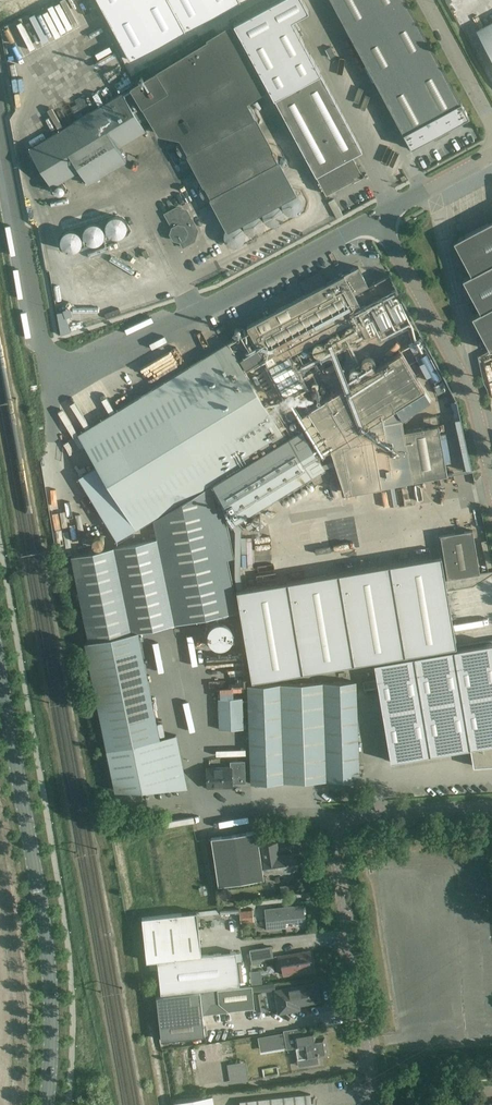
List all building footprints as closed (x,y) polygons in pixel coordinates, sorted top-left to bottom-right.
[(130,59),(240,0),(98,0),(130,59)] [(326,195),(363,175),(352,156),(362,151),(320,73),(299,35),(294,25),(292,21),(291,20),(308,11),(302,0),(277,0),(233,24),(326,195)] [(411,148),(469,117),(406,0),(331,0),(411,148)] [(476,29),(491,58),(491,21),(476,29)] [(123,92),(29,149),(52,187),(80,169),(88,184),(126,161),(118,147),(146,130),(139,120),(147,115),(157,133),(179,139),(178,141),(177,143),(176,146),(176,149),(177,151),(178,153),(180,155),(183,156),(185,156),(187,156),(201,183),(200,187),(199,189),(200,192),(200,193),(202,196),(203,198),(205,199),(208,200),(210,200),(225,229),(224,232),(224,235),(224,239),(225,241),(228,243),(230,245),(233,246),(236,246),(238,245),(240,244),(242,242),(244,240),(245,238),(245,235),(245,233),(245,231),(242,227),(239,225),(243,223),(243,225),(243,227),(244,229),(245,231),(247,233),(249,235),(253,236),(256,235),(260,234),(262,232),(263,230),(264,228),(265,225),(264,223),(264,221),(263,219),(261,217),(258,215),(263,213),(262,215),(263,217),(263,218),(264,220),(265,222),(267,223),(269,225),(272,225),(274,225),(276,225),(278,224),(279,223),(281,221),(282,219),(283,217),(284,215),(284,213),(283,211),(282,209),(281,208),(279,206),(278,205),(281,203),(282,206),(282,208),(283,210),(285,212),(288,214),(290,215),(293,215),(296,214),(299,212),(301,210),(302,207),(303,204),(303,201),(301,198),(300,196),(298,195),(296,195),(297,193),(280,162),(278,161),(272,151),(273,149),(257,118),(255,118),(247,103),(266,92),(226,26),(204,40),(206,41),(157,71),(122,91),(123,92)] [(191,218),(190,218),(190,216),(188,210),(177,207),(164,214),(169,221),(172,228),(170,234),(173,239),(179,241),(182,247),(194,241),(197,229),(191,218)] [(338,207),(333,210),(337,218),(343,214),(338,207)] [(454,242),(471,275),(463,279),(480,312),(472,317),(489,350),(491,349),(491,221),(454,242)] [(111,249),(130,250),(130,228),(112,228),(111,249)] [(91,233),(88,245),(69,240),(64,260),(85,265),(88,253),(106,258),(111,238),(91,233)] [(153,255),(147,258),(152,268),(158,265),(153,255)] [(88,263),(91,277),(111,274),(108,259),(88,263)] [(137,528),(213,482),(295,433),(288,422),(297,416),(284,395),(307,383),(291,353),(364,313),(354,294),(368,286),(358,267),(247,327),(249,331),(209,355),(203,359),(80,434),(98,465),(80,476),(118,539),(136,528),(137,528)] [(306,294),(325,284),(320,272),(300,283),(306,294)] [(388,300),(385,302),(395,322),(407,316),(408,315),(400,299),(390,304),(388,300)] [(375,308),(371,309),(381,329),(394,323),(385,307),(376,311),(375,308)] [(66,317),(64,311),(57,312),(61,335),(71,331),(66,317)] [(367,320),(359,324),(365,337),(376,331),(370,320),(368,316),(365,317),(367,320)] [(331,447),(336,444),(370,423),(395,408),(401,417),(429,399),(424,390),(402,352),(314,407),(308,410),(331,447)] [(439,377),(427,353),(419,356),(422,362),(429,375),(432,381),(439,377)] [(324,358),(325,362),(343,358),(342,354),(324,358)] [(446,384),(441,387),(444,392),(449,389),(446,384)] [(422,415),(424,419),(435,411),(430,403),(417,412),(420,416),(422,415)] [(381,486),(412,480),(403,431),(401,417),(395,408),(370,423),(381,486)] [(410,417),(403,421),(408,428),(415,424),(410,417)] [(336,444),(331,447),(345,493),(346,492),(381,486),(370,423),(336,444)] [(438,425),(403,431),(412,480),(447,474),(438,425)] [(295,433),(213,482),(238,524),(311,480),(314,484),(331,475),(326,467),(326,468),(325,468),(325,467),(302,429),(295,433)] [(88,639),(85,640),(115,790),(186,787),(175,736),(159,738),(137,631),(237,611),(227,558),(233,556),(222,506),(216,507),(212,485),(153,519),(157,538),(71,555),(88,639)] [(473,532),(441,537),(448,578),(480,573),(473,532)] [(257,541),(258,547),(274,545),(273,539),(257,541)] [(486,540),(481,541),(488,568),(491,567),(491,564),(486,540)] [(236,591),(252,681),(456,646),(441,556),(236,591)] [(212,633),(213,660),(238,659),(237,632),(212,633)] [(470,748),(473,766),(491,765),(491,643),(374,664),(391,761),(470,748)] [(376,679),(363,681),(364,688),(377,686),(376,679)] [(247,686),(248,699),(248,715),(249,728),(251,783),(284,782),(327,781),(360,780),(356,682),(280,684),(247,686)] [(364,690),(364,697),(373,696),(372,688),(364,690)] [(219,729),(244,728),(243,698),(218,699),(219,729)] [(231,767),(207,767),(207,787),(232,786),(232,784),(246,784),(245,761),(231,761),(231,767)] [(257,830),(211,837),(219,885),(264,878),(257,830)] [(276,847),(262,849),(265,870),(274,869),(274,872),(279,871),(283,874),(290,873),(292,870),(298,869),(296,852),(277,855),(276,847)] [(303,904),(265,908),(267,930),(286,927),(286,921),(294,920),(294,924),(305,923),(303,904)] [(253,910),(240,911),(241,923),(254,921),(253,910)] [(187,912),(170,914),(141,917),(146,961),(158,960),(201,955),(197,911),(187,912)] [(271,946),(250,950),(253,964),(260,962),(260,959),(273,957),(271,946)] [(236,951),(201,955),(158,960),(161,993),(240,984),(236,951)] [(310,951),(278,956),(280,964),(282,964),(284,975),(311,970),(309,959),(312,959),(310,951)] [(316,983),(275,990),(279,1013),(300,1010),(299,1005),(319,1001),(316,983)] [(252,986),(241,987),(218,990),(218,989),(157,996),(161,1040),(205,1035),(203,1016),(205,1013),(254,1008),(252,986)] [(263,992),(255,993),(254,993),(257,1011),(266,1010),(263,992)] [(287,1049),(296,1047),(298,1059),(298,1067),(319,1063),(318,1056),(328,1055),(325,1036),(317,1038),(315,1029),(301,1032),(301,1028),(284,1030),(284,1032),(285,1039),(287,1047),(287,1049)] [(287,1047),(285,1039),(284,1032),(258,1037),(260,1047),(265,1046),(266,1050),(287,1047)] [(276,1050),(277,1055),(206,1062),(207,1069),(231,1067),(231,1071),(253,1069),(253,1068),(256,1068),(257,1079),(267,1078),(268,1080),(278,1079),(278,1085),(289,1084),(286,1049),(276,1050)] [(240,1075),(241,1082),(248,1081),(247,1074),(240,1075)] [(261,1099),(262,1104),(312,1104),(311,1094),(261,1099)] [(174,1102),(174,1104),(214,1104),(213,1095),(174,1102)]
